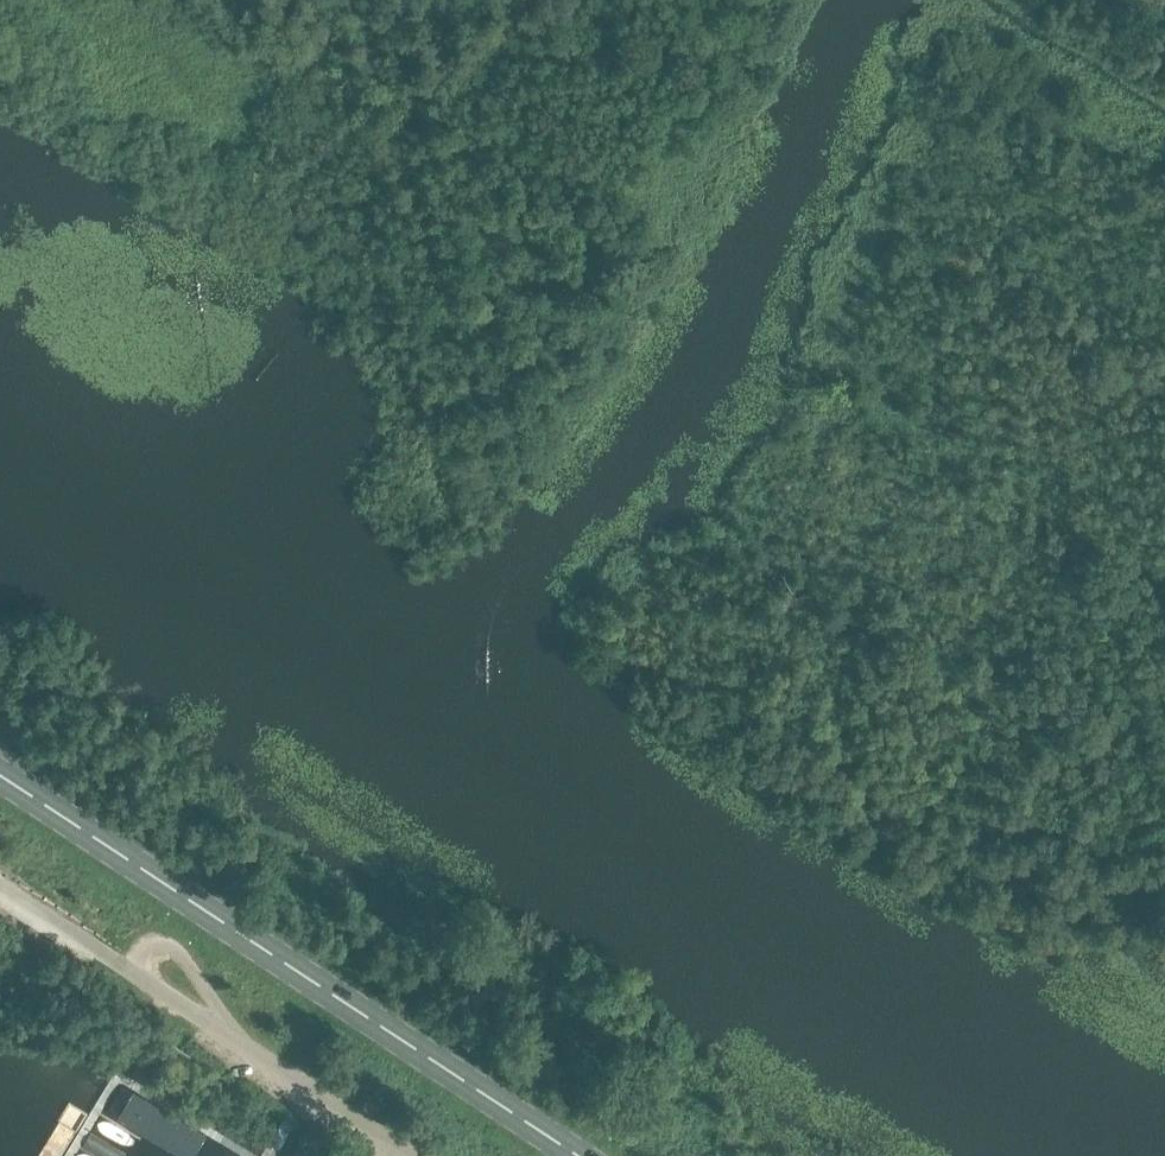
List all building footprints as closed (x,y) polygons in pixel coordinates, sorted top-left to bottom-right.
[(122,1087),(107,1113),(180,1155),(202,1155),(211,1140),(122,1087)]
